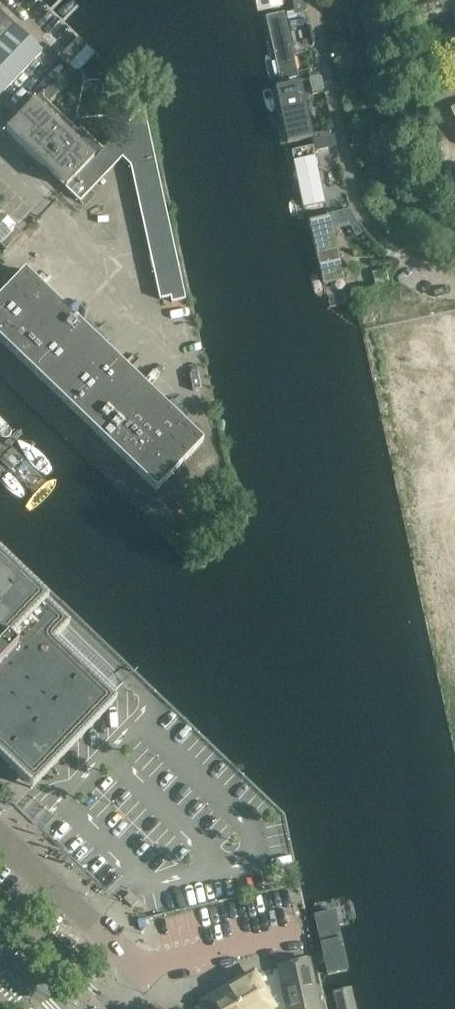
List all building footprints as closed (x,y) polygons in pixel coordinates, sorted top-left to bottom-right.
[(282,0),(255,0),(258,13),(284,7),(282,0)] [(16,27),(0,11),(0,43),(16,27)] [(273,51),(280,82),(300,77),(284,12),(265,16),(273,51)] [(42,52),(16,27),(0,43),(0,96),(42,52)] [(69,65),(87,47),(77,38),(59,56),(69,65)] [(301,86),(275,92),(288,146),(313,140),(301,86)] [(94,159),(34,102),(6,131),(66,188),(94,159)] [(155,162),(143,107),(94,159),(66,188),(80,202),(123,158),(131,168),(155,162)] [(290,153),(302,214),(329,209),(316,148),(290,153)] [(179,268),(155,162),(131,168),(154,274),(179,268)] [(309,223),(326,293),(346,288),(330,218),(309,223)] [(186,300),(179,268),(154,274),(160,299),(171,297),(172,303),(186,300)] [(99,344),(107,335),(81,310),(73,318),(25,272),(0,298),(0,341),(156,491),(203,443),(99,344)] [(0,565),(0,762),(32,792),(116,704),(54,645),(70,629),(68,627),(66,629),(0,565)] [(350,977),(338,918),(319,922),(331,981),(350,977)] [(286,960),(295,1008),(300,1008),(320,1005),(311,955),(286,960)] [(274,999),(254,966),(203,996),(211,1008),(257,1008),(274,999)] [(353,988),(333,992),(337,1008),(357,1008),(353,988)]
